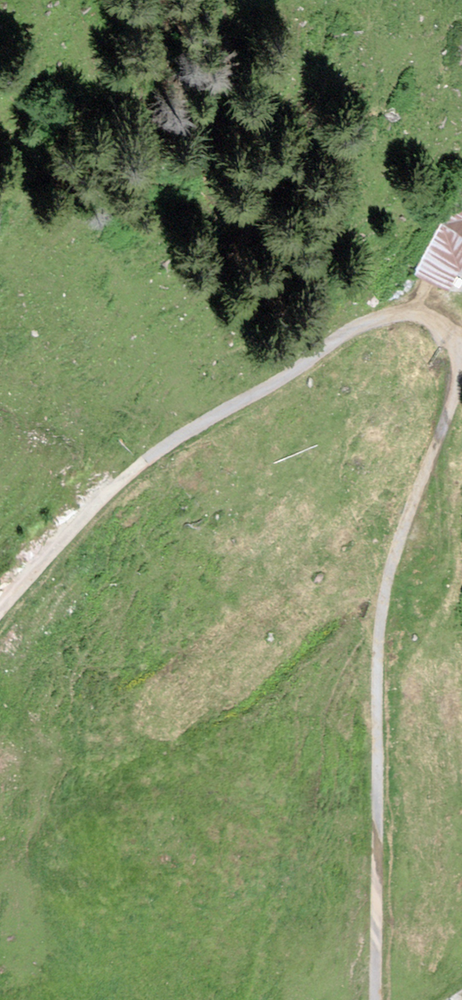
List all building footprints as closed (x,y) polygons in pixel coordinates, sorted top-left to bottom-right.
[(421,277),(454,295),(461,281),(461,199),(421,277)]
